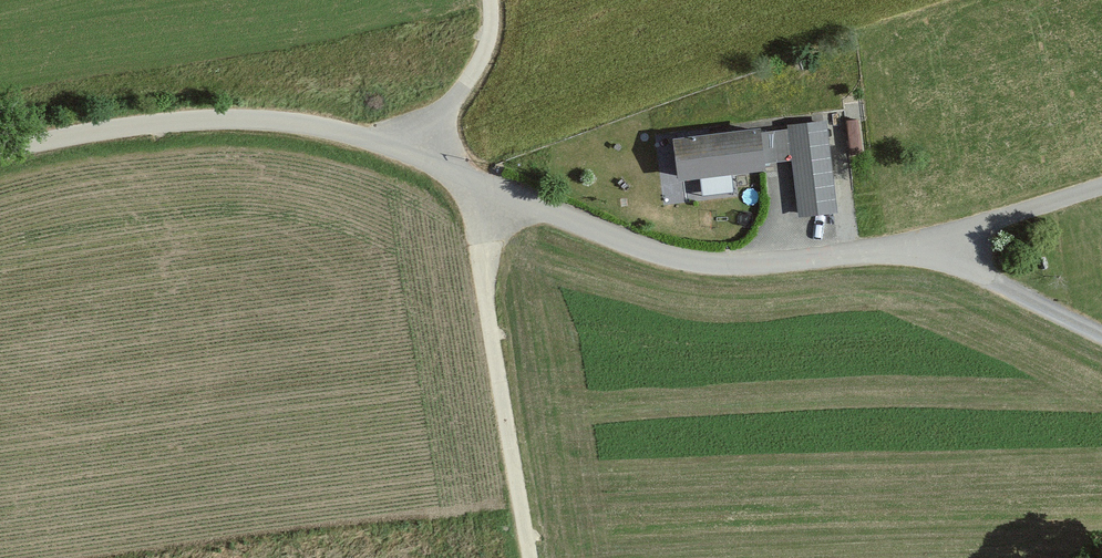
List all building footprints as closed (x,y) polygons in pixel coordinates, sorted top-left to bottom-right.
[(755,128),(667,136),(671,178),(761,170),(761,162),(790,159),(796,214),(832,211),(823,118),(786,122),(786,129),(755,132),(755,128)]
